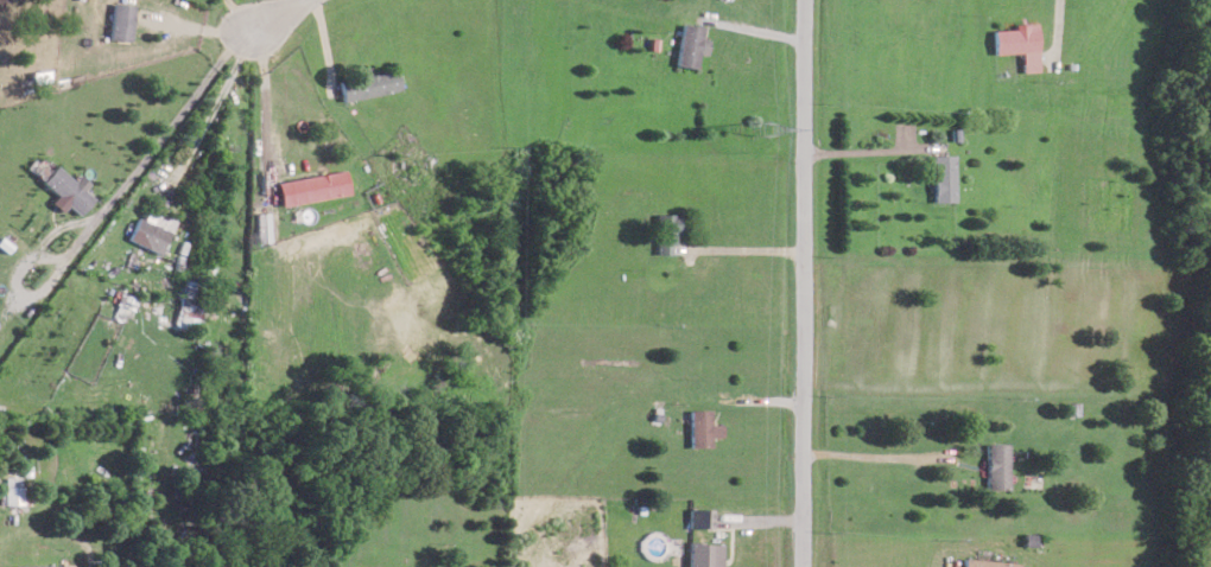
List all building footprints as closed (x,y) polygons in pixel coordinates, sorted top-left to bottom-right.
[(135,4),(115,2),(110,38),(131,40),(135,4)] [(1038,21),(1014,22),(1015,28),(996,29),(997,53),(1023,52),(1024,71),(1040,71),(1038,21)] [(698,67),(700,53),(707,54),(708,39),(702,38),(703,24),(682,22),(678,65),(698,67)] [(343,100),(399,89),(395,69),(339,81),(343,100)] [(955,154),(934,155),(935,202),(956,201),(955,154)] [(79,215),(93,198),(83,189),(89,182),(79,173),(74,180),(56,164),(51,170),(42,162),(33,172),(57,194),(50,202),(61,211),(67,205),(79,215)] [(349,193),(345,169),(278,181),(282,205),(349,193)] [(143,219),(137,217),(128,239),(160,252),(174,219),(148,208),(143,219)] [(676,254),(677,213),(657,213),(656,253),(676,254)] [(175,325),(200,330),(206,297),(198,296),(201,281),(184,278),(175,325)] [(691,447),(712,446),(712,436),(723,436),(723,423),(712,423),(712,409),(690,409),(691,447)] [(986,443),(987,489),(1008,488),(1007,442),(986,443)] [(4,504),(22,504),(22,477),(4,476),(4,504)] [(714,508),(691,508),(690,527),(713,527),(714,508)] [(722,543),(689,542),(688,566),(721,566),(722,543)]
